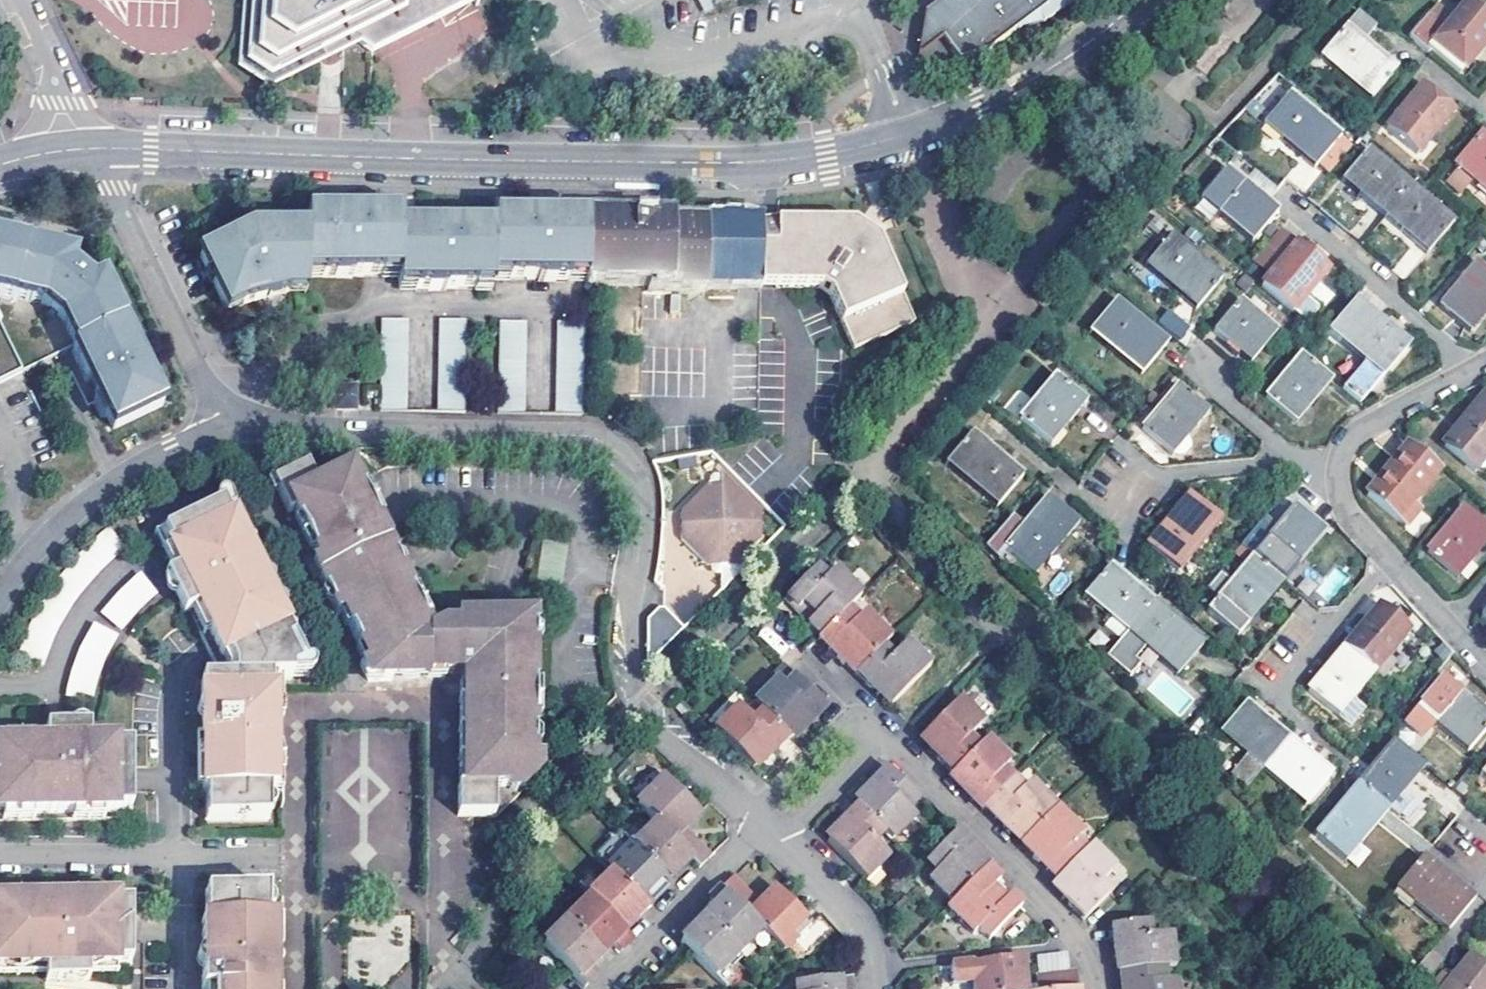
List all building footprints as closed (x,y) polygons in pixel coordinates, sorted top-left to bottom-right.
[(265,86),(330,55),(357,42),(372,53),(477,4),(476,0),(243,0),(238,66),(265,86)] [(925,15),(918,61),(943,41),(936,30),(936,22),(935,16),(957,0),(946,0),(925,15)] [(936,30),(943,41),(961,63),(993,51),(1014,35),(1061,0),(957,0),(935,16),(936,22),(936,30)] [(1458,75),(1485,43),(1485,26),(1463,8),(1442,33),(1424,18),(1406,37),(1425,54),(1428,50),(1458,75)] [(1317,58),(1369,100),(1396,69),(1363,41),(1374,27),(1355,12),(1317,58)] [(1385,131),(1417,157),(1453,112),(1422,86),(1385,131)] [(1261,124),(1312,168),(1340,137),(1288,95),(1261,124)] [(1485,191),(1485,139),(1482,135),(1455,166),(1485,191)] [(1368,152),(1343,182),(1385,216),(1411,187),(1368,152)] [(1201,199),(1252,242),(1277,211),(1226,169),(1201,199)] [(1385,216),(1427,252),(1453,222),(1411,187),(1385,216)] [(303,213),(303,227),(303,232),(304,273),(305,277),(364,278),(395,279),(395,275),(396,226),(396,221),(397,214),(397,209),(343,209),(324,209),(311,208),(303,208),(303,209),(303,213)] [(489,280),(583,282),(583,279),(584,219),(585,214),(540,213),(491,212),(491,217),(491,224),(490,228),(489,277),(489,280)] [(585,212),(585,214),(584,219),(583,279),(583,282),(587,282),(671,284),(670,289),(672,289),(689,290),(702,290),(704,290),(704,287),(738,288),(741,288),(751,288),(761,288),(762,243),(762,220),(762,215),(752,215),(742,215),(739,213),(724,213),(721,215),(705,215),(705,218),(672,218),(672,216),(671,214),(655,214),(653,216),(653,219),(638,219),(626,219),(625,213),(585,212)] [(770,220),(762,220),(762,243),(761,288),(770,288),(777,288),(821,289),(830,295),(841,319),(854,350),(914,325),(903,295),(878,238),(869,231),(854,221),(777,220),(770,220)] [(490,286),(489,280),(489,277),(490,228),(491,224),(406,222),(396,221),(396,226),(395,275),(395,279),(395,284),(395,288),(489,290),(490,286)] [(304,287),(305,277),(304,273),(303,232),(303,227),(246,225),(193,252),(213,297),(222,315),(243,306),(263,302),(268,301),(284,297),(303,296),(304,287)] [(26,231),(24,236),(10,290),(37,300),(57,315),(71,342),(121,319),(99,273),(89,278),(78,267),(73,271),(67,264),(70,250),(63,248),(54,245),(55,240),(26,231)] [(1272,277),(1299,245),(1281,231),(1255,262),(1272,277)] [(24,236),(0,233),(0,292),(8,293),(10,290),(24,236)] [(1146,266),(1197,308),(1223,278),(1173,235),(1146,266)] [(1263,288),(1294,315),(1330,271),(1299,245),(1272,277),(1263,288)] [(1409,248),(1392,269),(1403,278),(1420,257),(1409,248)] [(1473,330),(1485,314),(1485,269),(1477,262),(1442,304),(1473,330)] [(67,344),(71,342),(57,315),(37,300),(10,290),(8,293),(0,292),(0,377),(51,352),(67,344)] [(1355,301),(1330,331),(1366,362),(1343,389),(1362,405),(1410,346),(1355,301)] [(1091,332),(1142,376),(1167,345),(1115,302),(1091,332)] [(1214,333),(1251,363),(1276,334),(1240,304),(1214,333)] [(1179,338),(1190,325),(1169,308),(1158,320),(1179,338)] [(121,319),(71,342),(67,344),(84,376),(91,374),(98,387),(94,388),(111,424),(160,401),(146,370),(150,368),(143,356),(138,346),(136,348),(121,319)] [(379,386),(378,411),(406,412),(408,320),(381,320),(379,386)] [(437,321),(435,413),(464,414),(466,321),(437,321)] [(499,322),(497,414),(524,415),(526,323),(499,322)] [(556,323),(554,415),(582,416),(585,324),(556,323)] [(1266,399),(1298,425),(1334,381),(1303,355),(1266,399)] [(1019,419),(1050,444),(1086,401),(1055,375),(1019,419)] [(333,386),(332,412),(355,412),(356,386),(333,386)] [(1179,388),(1143,431),(1172,457),(1186,456),(1191,450),(1191,442),(1188,440),(1210,413),(1179,388)] [(1478,472),(1485,462),(1485,398),(1447,446),(1478,472)] [(945,463),(999,506),(1023,475),(972,432),(945,463)] [(1368,497),(1406,529),(1422,511),(1415,506),(1442,473),(1412,446),(1368,497)] [(379,684),(425,684),(425,682),(425,634),(425,632),(432,628),(409,581),(393,546),(385,530),(365,488),(365,487),(361,489),(349,462),(311,479),(304,464),(280,475),(279,472),(267,477),(265,482),(272,494),(276,493),(277,496),(305,555),(307,553),(309,558),(311,562),(307,565),(320,592),(318,597),(323,605),(328,607),(332,617),(336,615),(344,631),(347,630),(355,647),(352,650),(359,666),(354,668),(363,686),(380,687),(379,684)] [(707,567),(735,566),(761,541),(761,512),(720,472),(720,486),(707,484),(679,512),(679,540),(707,567)] [(1146,548),(1175,574),(1219,522),(1190,498),(1146,548)] [(992,537),(1036,575),(1079,525),(1048,499),(1025,526),(1013,517),(992,537)] [(268,803),(279,804),(278,759),(277,731),(276,703),(275,702),(275,688),(286,686),(298,685),(296,674),(311,672),(230,504),(157,539),(176,579),(184,574),(189,585),(202,613),(195,617),(226,684),(202,685),(202,796),(207,797),(207,824),(268,823),(268,803)] [(1328,534),(1298,508),(1276,533),(1263,522),(1242,548),(1254,558),(1285,584),(1328,534)] [(1459,579),(1485,547),(1485,527),(1465,509),(1428,552),(1459,579)] [(24,664),(48,671),(57,647),(67,627),(73,615),(82,603),(90,592),(106,574),(121,559),(127,553),(112,533),(103,541),(89,557),(73,577),(65,588),(53,602),(45,616),(33,638),(24,664)] [(541,543),(531,607),(557,611),(568,547),(541,543)] [(1206,614),(1237,640),(1285,584),(1254,558),(1206,614)] [(1317,607),(1349,581),(1336,566),(1317,582),(1310,574),(1298,584),(1317,607)] [(1111,569),(1085,599),(1110,621),(1104,629),(1120,643),(1153,605),(1111,569)] [(815,622),(811,625),(818,632),(825,638),(850,612),(863,598),(838,575),(831,581),(817,570),(789,597),(815,622)] [(176,579),(172,581),(189,619),(195,617),(202,613),(189,585),(184,574),(176,579)] [(126,597),(110,618),(125,634),(142,616),(158,600),(143,582),(126,597)] [(1105,658),(1130,679),(1142,666),(1136,661),(1146,651),(1177,678),(1204,648),(1153,605),(1120,643),(1105,658)] [(1376,674),(1388,684),(1403,665),(1392,656),(1411,633),(1381,607),(1346,649),(1376,674)] [(647,621),(647,665),(683,630),(663,610),(659,611),(647,621)] [(850,612),(825,638),(839,652),(838,657),(844,663),(847,661),(854,668),(860,675),(886,650),(889,647),(886,644),(893,638),(881,626),(877,630),(866,618),(862,622),(850,612)] [(456,792),(456,817),(464,817),(493,817),(496,817),(516,797),(519,797),(541,776),(541,773),(540,759),(537,759),(537,620),(535,620),(534,615),(512,615),(472,615),(453,615),(453,624),(440,624),(432,628),(425,632),(425,634),(425,682),(444,682),(443,678),(458,679),(458,684),(456,792)] [(69,701),(94,702),(100,686),(106,667),(118,644),(98,630),(84,655),(76,678),(69,701)] [(889,700),(893,705),(934,667),(922,655),(918,658),(904,643),(902,646),(907,652),(897,661),(886,650),(860,675),(869,682),(866,685),(869,688),(872,686),(880,695),(877,697),(880,699),(884,695),(889,700)] [(1309,692),(1351,727),(1365,711),(1353,701),(1376,674),(1346,649),(1309,692)] [(316,682),(311,672),(296,674),(298,685),(316,682)] [(1148,690),(1180,715),(1194,698),(1163,673),(1148,690)] [(789,689),(783,682),(759,705),(767,714),(791,738),(794,740),(806,728),(814,718),(819,723),(830,711),(799,679),(789,689)] [(1468,753),(1485,733),(1485,717),(1444,681),(1418,709),(1468,753)] [(277,731),(286,731),(286,686),(275,688),(275,702),(276,703),(277,731)] [(964,700),(925,739),(930,744),(936,749),(932,753),(933,755),(936,753),(955,773),(952,775),(955,778),(982,749),(972,739),(981,728),(984,731),(987,729),(973,715),(976,712),(964,700)] [(1245,704),(1219,734),(1262,771),(1289,741),(1245,704)] [(718,731),(757,769),(769,757),(771,759),(777,753),(791,738),(767,714),(756,724),(746,713),(751,708),(748,706),(734,721),(732,717),(718,731)] [(49,716),(49,724),(49,730),(65,730),(91,729),(91,722),(91,715),(49,716)] [(91,722),(91,729),(65,730),(49,730),(49,724),(0,725),(0,827),(133,825),(131,722),(91,722)] [(1262,771),(1304,806),(1331,776),(1289,741),(1262,771)] [(1011,764),(990,742),(982,749),(955,778),(970,792),(987,810),(991,807),(1016,783),(1004,772),(1011,764)] [(1424,769),(1394,744),(1358,786),(1388,811),(1398,819),(1410,802),(1402,795),(1424,769)] [(913,812),(921,802),(889,770),(878,780),(882,786),(872,795),(860,807),(861,809),(884,832),(896,843),(919,819),(913,812)] [(1015,833),(1026,844),(1060,809),(1046,795),(1042,798),(1029,785),(1025,789),(1018,781),(1016,783),(991,807),(1001,817),(1007,823),(1006,828),(1010,834),(1015,833)] [(673,844),(687,831),(702,816),(668,782),(640,809),(659,829),(673,844)] [(1315,835),(1345,862),(1388,811),(1358,786),(1315,835)] [(831,844),(867,879),(879,867),(877,864),(892,851),(889,849),(885,853),(874,843),(884,832),(861,809),(854,817),(851,814),(848,816),(851,820),(846,824),(842,828),(840,826),(837,828),(842,833),(831,844)] [(1054,869),(1064,878),(1089,853),(1079,843),(1082,839),(1070,827),(1074,823),(1060,809),(1026,844),(1037,855),(1035,858),(1042,864),(1048,863),(1054,869)] [(682,874),(693,863),(673,844),(659,829),(636,853),(670,886),(682,874)] [(715,860),(687,831),(673,844),(693,863),(702,872),(715,860)] [(931,865),(940,874),(933,881),(956,903),(989,871),(990,869),(972,851),(958,837),(931,865)] [(1065,898),(1087,920),(1117,892),(1116,890),(1112,893),(1103,885),(1114,875),(1117,877),(1119,875),(1106,863),(1108,859),(1096,847),(1089,853),(1064,878),(1056,886),(1061,891),(1067,896),(1065,898)] [(661,901),(673,889),(670,886),(636,853),(634,850),(610,873),(615,877),(650,912),(661,901)] [(1394,890),(1416,908),(1445,934),(1472,902),(1456,888),(1420,858),(1394,890)] [(976,936),(984,928),(994,938),(1024,910),(999,886),(1002,884),(996,878),(989,871),(956,903),(950,911),(976,936)] [(650,912),(615,877),(591,900),(594,902),(627,936),(638,924),(650,912)] [(752,922),(764,910),(736,881),(724,893),(752,922)] [(1409,916),(1416,908),(1394,890),(1386,898),(1409,916)] [(712,906),(719,913),(713,918),(708,924),(741,958),(765,934),(752,922),(724,893),(712,906)] [(768,906),(764,910),(752,922),(765,934),(785,956),(814,928),(780,894),(768,906)] [(125,973),(137,973),(138,896),(0,895),(0,973),(53,973),(54,980),(54,988),(75,988),(97,987),(97,980),(97,973),(125,973)] [(279,954),(280,926),(274,926),(274,897),(213,896),(212,924),(208,924),(208,988),(278,988),(279,954)] [(627,936),(594,902),(570,926),(601,956),(607,950),(612,945),(623,955),(635,944),(627,936)] [(685,947),(718,980),(741,958),(708,924),(697,935),(685,947)] [(1151,925),(1113,929),(1113,932),(1116,931),(1117,942),(1114,943),(1114,946),(1117,946),(1118,951),(1118,958),(1116,958),(1116,960),(1121,960),(1123,976),(1167,971),(1178,969),(1175,951),(1172,951),(1170,931),(1167,931),(1167,938),(1152,940),(1151,925)] [(287,926),(280,926),(279,954),(287,955),(287,926)] [(587,988),(588,988),(599,978),(590,968),(596,961),(601,956),(570,926),(547,949),(587,988)] [(1469,956),(1448,983),(1439,976),(1429,988),(1485,988),(1485,970),(1469,956)] [(1025,988),(1024,988),(1022,982),(1026,982),(1025,975),(1024,971),(1014,971),(1013,963),(950,970),(953,988),(974,986),(974,988),(1025,988)] [(1412,979),(1420,985),(1432,971),(1425,964),(1412,979)] [(1178,983),(1168,983),(1167,971),(1123,976),(1124,988),(1179,988),(1178,983)] [(1038,986),(1038,988),(1080,988),(1078,975),(1036,980),(1038,986)]
